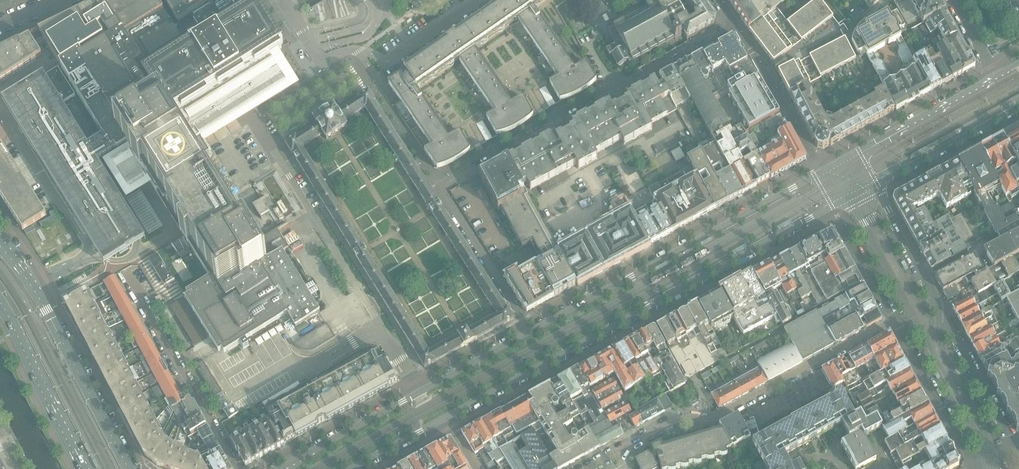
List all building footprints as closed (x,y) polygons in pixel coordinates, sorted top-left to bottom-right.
[(39,32),(39,33),(43,39),(54,56),(55,56),(60,64),(59,65),(60,66),(61,68),(62,69),(85,106),(87,110),(102,134),(111,149),(115,147),(117,150),(119,149),(124,157),(113,165),(129,191),(148,179),(165,206),(173,217),(193,250),(209,276),(210,278),(186,292),(188,296),(185,298),(204,329),(219,352),(222,350),(224,353),(228,350),(229,351),(240,344),(243,349),(249,346),(246,340),(258,333),(252,324),(267,315),(270,320),(281,314),(282,317),(287,314),(296,327),(319,312),(314,305),(312,301),(302,285),(288,262),(287,262),(285,258),(281,252),(287,248),(288,247),(288,246),(277,230),(277,229),(259,240),(247,219),(234,199),(233,198),(232,198),(231,195),(232,195),(233,195),(235,194),(236,192),(237,190),(236,188),(235,187),(233,186),(231,185),(229,186),(228,187),(227,189),(225,186),(226,186),(221,179),(198,141),(198,140),(199,139),(216,129),(222,125),(247,110),(260,102),(287,85),(285,81),(283,77),(284,76),(285,74),(285,72),(284,70),(283,69),(281,68),(279,68),(277,69),(275,65),(269,56),(271,55),(281,49),(279,45),(282,43),(283,43),(281,41),(277,33),(274,29),(263,11),(256,0),(165,0),(167,4),(170,9),(178,21),(183,18),(191,13),(194,19),(196,22),(179,32),(173,24),(163,7),(159,0),(104,0),(103,0),(102,1),(99,2),(99,3),(39,32)] [(591,73),(586,63),(579,66),(574,69),(534,9),(532,7),(543,0),(510,0),(506,3),(517,18),(518,20),(530,37),(536,45),(542,54),(553,71),(558,78),(549,83),(560,102),(567,100),(570,99),(574,97),(581,94),(587,90),(591,87),(593,85),(596,82),(591,73)] [(682,36),(680,33),(682,32),(686,39),(687,39),(713,25),(715,19),(701,0),(653,0),(645,5),(647,9),(624,22),(621,17),(618,19),(614,10),(616,9),(611,0),(578,0),(595,27),(598,25),(601,30),(606,27),(613,39),(609,40),(608,43),(611,47),(606,50),(609,56),(612,55),(618,66),(628,61),(629,63),(675,39),(675,40),(682,36)] [(730,2),(748,30),(767,16),(777,9),(789,0),(727,0),(729,2),(730,2)] [(820,0),(817,0),(812,4),(826,22),(833,17),(820,0)] [(870,10),(880,0),(863,0),(870,10)] [(938,0),(889,0),(890,2),(892,0),(899,12),(906,24),(919,17),(923,24),(926,22),(927,23),(925,24),(930,34),(935,31),(938,30),(943,39),(956,32),(938,0)] [(1010,7),(1010,8),(1018,25),(1018,0),(1006,0),(1010,7)] [(458,58),(459,60),(495,113),(486,117),(496,136),(504,134),(511,132),(518,128),(525,123),(530,119),(533,116),(528,107),(523,97),(513,102),(511,104),(509,100),(503,92),(498,84),(492,76),(486,67),(480,59),(475,50),(477,49),(476,48),(475,46),(483,41),(491,35),(499,30),(508,24),(517,18),(506,3),(447,43),(458,58)] [(826,22),(812,4),(806,8),(820,27),(826,22)] [(820,27),(806,8),(800,13),(814,32),(820,27)] [(860,18),(864,14),(860,10),(853,17),(856,21),(860,18)] [(832,45),(839,41),(845,38),(841,30),(843,29),(845,27),(843,24),(840,26),(833,17),(826,22),(820,27),(814,32),(807,37),(801,41),(787,23),(787,22),(779,12),(769,20),(772,24),(777,30),(782,36),(787,42),(792,49),(775,61),(776,63),(778,65),(784,60),(786,63),(788,67),(799,62),(802,69),(806,76),(810,83),(821,78),(821,77),(820,77),(809,56),(817,52),(825,48),(832,45)] [(814,32),(800,13),(793,18),(807,37),(814,32)] [(883,85),(887,92),(896,110),(907,104),(930,91),(910,55),(900,36),(902,35),(908,32),(904,25),(896,14),(889,17),(887,14),(865,26),(864,23),(859,27),(857,30),(856,32),(855,34),(853,36),(853,38),(852,40),(851,42),(858,54),(864,50),(869,60),(883,85)] [(754,38),(772,24),(769,20),(767,16),(748,30),(754,38)] [(553,71),(542,54),(536,45),(530,37),(517,18),(508,24),(499,30),(491,35),(483,41),(475,46),(476,48),(477,49),(475,50),(476,52),(480,59),(486,67),(492,76),(498,84),(503,92),(509,100),(511,104),(513,102),(523,97),(528,107),(533,116),(560,102),(549,83),(558,78),(553,71)] [(807,37),(793,18),(787,22),(787,23),(801,41),(807,37)] [(758,44),(777,30),(772,24),(754,38),(758,44)] [(929,35),(923,25),(919,27),(925,37),(929,35)] [(763,50),(782,36),(777,30),(758,44),(763,50)] [(42,56),(35,45),(43,39),(39,33),(39,32),(30,37),(0,51),(0,82),(42,56)] [(975,66),(956,32),(943,39),(944,42),(949,50),(962,73),(975,66)] [(749,59),(735,35),(702,53),(715,79),(749,59)] [(768,56),(787,42),(782,36),(763,50),(768,56)] [(854,56),(850,49),(847,44),(845,38),(839,41),(850,62),(855,59),(854,56)] [(850,62),(839,41),(832,45),(843,66),(850,62)] [(773,63),(775,61),(792,49),(787,42),(768,56),(773,63)] [(470,151),(465,141),(460,132),(448,138),(416,91),(410,95),(408,93),(458,58),(447,43),(388,84),(393,91),(400,101),(393,106),(437,170),(444,168),(451,164),(458,161),(464,156),(470,151)] [(843,66),(832,45),(825,48),(836,69),(843,66)] [(952,79),(939,55),(934,47),(924,52),(928,60),(928,62),(941,85),(952,79)] [(836,69),(825,48),(817,52),(828,73),(836,69)] [(941,85),(928,62),(928,60),(924,52),(922,49),(910,55),(930,91),(941,85)] [(962,73),(949,50),(939,55),(952,79),(962,73)] [(828,73),(817,52),(809,56),(820,77),(821,77),(828,73)] [(715,79),(702,53),(691,59),(711,96),(721,91),(715,79)] [(726,122),(711,96),(691,59),(673,69),(690,100),(710,136),(712,139),(713,140),(727,133),(730,131),(728,127),(726,122)] [(741,76),(754,68),(749,59),(715,79),(721,91),(742,79),(741,76)] [(781,80),(802,69),(799,62),(788,67),(778,73),(781,80)] [(754,68),(741,76),(742,79),(743,78),(746,83),(758,76),(754,68)] [(690,100),(673,69),(659,77),(676,108),(690,100)] [(785,87),(806,76),(802,69),(781,80),(785,87)] [(46,71),(3,98),(90,233),(92,236),(107,260),(108,260),(138,241),(140,240),(146,237),(129,209),(46,71)] [(742,79),(721,91),(736,116),(743,129),(744,131),(749,129),(779,112),(773,102),(768,94),(763,85),(758,76),(746,83),(743,78),(742,79)] [(789,94),(807,85),(810,83),(806,76),(785,87),(789,94)] [(612,145),(621,140),(624,145),(634,139),(643,134),(652,129),(650,125),(658,120),(667,115),(668,115),(677,110),(676,108),(669,96),(659,77),(654,79),(645,84),(636,89),(626,95),(629,99),(620,104),(611,109),(609,104),(600,109),(591,114),(581,119),(571,124),(574,129),(564,134),(556,139),(554,134),(544,139),(535,144),(526,149),(517,154),(508,159),(516,173),(522,185),(526,183),(530,190),(540,185),(548,180),(558,175),(562,173),(567,170),(576,165),(578,170),(587,165),(597,159),(595,155),(603,150),(612,145)] [(375,101),(370,94),(368,91),(360,97),(366,107),(375,102),(375,101)] [(840,140),(855,131),(884,115),(884,116),(894,111),(893,110),(894,110),(893,110),(884,94),(883,91),(874,96),(876,100),(835,121),(835,120),(824,117),(822,117),(811,95),(794,103),(794,104),(794,105),(808,130),(813,140),(814,139),(815,141),(814,142),(817,147),(823,149),(828,146),(828,145),(830,144),(831,145),(840,140)] [(366,107),(360,97),(358,98),(359,98),(352,102),(358,113),(365,109),(364,108),(366,107)] [(358,113),(352,102),(337,111),(344,122),(344,121),(358,113)] [(386,119),(375,102),(366,107),(364,108),(365,109),(376,126),(386,119)] [(348,127),(344,121),(344,122),(337,111),(334,106),(313,119),(317,124),(323,134),(322,135),(326,140),(348,127)] [(770,179),(748,138),(743,129),(736,116),(726,122),(728,127),(730,131),(727,133),(756,186),(770,179)] [(725,163),(713,140),(712,139),(705,142),(691,117),(689,117),(683,120),(693,138),(696,144),(697,144),(701,152),(716,180),(728,202),(742,194),(725,163)] [(391,128),(386,119),(376,126),(381,134),(391,128)] [(803,154),(793,135),(792,132),(791,133),(784,120),(781,122),(785,130),(777,135),(778,136),(769,141),(771,146),(769,148),(782,172),(806,159),(803,154)] [(323,134),(317,124),(302,133),(308,144),(322,135),(323,134)] [(991,142),(1017,189),(1018,188),(1018,127),(991,142)] [(396,135),(391,128),(381,134),(385,141),(396,135)] [(308,144),(302,133),(296,137),(295,137),(294,138),(300,148),(302,147),(303,147),(308,144)] [(756,186),(727,133),(713,140),(725,163),(742,194),(750,189),(756,186)] [(782,172),(769,148),(759,153),(756,147),(758,146),(759,144),(753,134),(748,138),(770,179),(782,172)] [(401,144),(396,135),(385,141),(391,150),(401,144)] [(300,148),(294,138),(285,143),(292,153),(300,148)] [(991,142),(980,149),(1000,188),(1006,198),(1009,196),(1011,199),(1018,195),(1018,194),(1017,189),(991,142)] [(0,143),(0,195),(11,213),(19,225),(23,231),(46,216),(44,212),(43,211),(0,143)] [(406,152),(401,144),(391,150),(396,158),(406,152)] [(304,150),(303,147),(302,147),(300,148),(292,153),(294,157),(302,169),(312,162),(304,150)] [(685,158),(679,147),(670,152),(676,163),(685,158)] [(1000,188),(980,149),(957,161),(972,188),(977,197),(976,198),(983,211),(992,206),(986,195),(1000,188)] [(412,160),(406,152),(396,158),(402,167),(412,160)] [(728,202),(716,180),(701,152),(687,159),(691,167),(692,166),(699,178),(705,174),(710,182),(704,185),(703,184),(702,185),(701,185),(714,209),(728,202)] [(558,250),(537,211),(536,211),(522,185),(516,173),(508,159),(507,159),(505,161),(503,162),(468,180),(474,190),(481,186),(514,247),(503,252),(507,259),(496,266),(498,268),(498,269),(501,273),(501,274),(501,273),(502,275),(503,277),(504,277),(517,270),(519,274),(536,264),(554,296),(577,284),(558,250)] [(417,168),(412,160),(402,167),(407,174),(417,168)] [(975,242),(961,215),(951,221),(948,216),(932,225),(924,210),(919,213),(917,208),(939,196),(946,208),(956,203),(967,197),(971,195),(968,191),(972,188),(957,161),(895,195),(893,201),(924,257),(946,245),(948,249),(960,242),(965,251),(975,246),(976,242),(975,242)] [(317,171),(312,162),(302,169),(307,177),(317,171)] [(714,209),(701,185),(702,185),(699,178),(692,166),(691,167),(682,171),(687,180),(663,193),(657,184),(648,189),(653,199),(653,200),(654,202),(672,233),(714,209)] [(421,175),(417,168),(407,174),(411,182),(421,175)] [(322,179),(317,171),(307,177),(312,185),(322,179)] [(427,184),(423,178),(421,175),(411,182),(417,190),(427,184)] [(327,186),(322,179),(312,185),(317,193),(327,186)] [(432,192),(428,185),(427,184),(417,190),(422,198),(432,192)] [(332,194),(327,186),(317,193),(321,201),(332,194)] [(438,201),(432,192),(422,198),(428,208),(438,201)] [(337,203),(332,194),(321,201),(327,209),(337,203)] [(672,233),(654,202),(645,207),(643,208),(641,206),(635,209),(629,197),(625,199),(650,244),(672,233)] [(650,244),(625,199),(625,198),(605,209),(604,209),(604,208),(595,213),(602,225),(558,250),(577,284),(650,244)] [(268,211),(261,199),(252,205),(259,216),(268,211)] [(444,211),(438,201),(428,208),(434,217),(444,211)] [(342,211),(337,203),(327,209),(332,217),(342,211)] [(1006,215),(1014,210),(1010,204),(999,210),(996,204),(992,206),(983,211),(990,223),(998,219),(1006,215)] [(1016,216),(1014,210),(1006,215),(1012,227),(1018,223),(1018,220),(1016,216)] [(347,219),(342,211),(332,217),(336,225),(347,219)] [(450,220),(444,211),(434,217),(440,227),(450,220)] [(1012,227),(1006,215),(998,219),(1004,231),(1012,227)] [(352,227),(347,219),(336,225),(342,234),(352,227)] [(1004,231),(998,219),(990,223),(996,235),(997,234),(1004,231)] [(455,228),(450,220),(440,227),(445,235),(455,228)] [(997,234),(999,238),(1000,241),(1018,231),(1018,223),(1012,227),(1004,231),(997,234)] [(357,235),(352,227),(342,234),(347,242),(357,235)] [(461,236),(455,228),(445,235),(450,243),(461,236)] [(844,251),(839,241),(834,232),(830,231),(817,238),(826,254),(829,259),(844,251)] [(1018,254),(1018,231),(1000,241),(983,250),(993,267),(1001,263),(1013,257),(1018,254)] [(362,244),(357,235),(347,242),(352,250),(362,244)] [(466,245),(461,236),(450,243),(456,251),(466,245)] [(826,254),(817,238),(798,248),(807,264),(826,254)] [(931,270),(965,251),(960,242),(948,249),(946,245),(924,257),(931,270)] [(369,255),(366,250),(362,244),(352,250),(359,261),(369,255)] [(471,252),(466,245),(456,251),(460,259),(471,252)] [(807,264),(798,248),(789,253),(800,273),(810,267),(807,264)] [(861,282),(844,251),(829,259),(826,254),(807,264),(810,267),(800,273),(814,299),(818,306),(861,282)] [(476,261),(471,252),(460,259),(466,268),(476,261)] [(814,299),(800,273),(789,253),(779,258),(798,293),(801,299),(803,302),(800,304),(802,309),(796,313),(799,317),(813,309),(809,303),(814,299)] [(375,264),(369,255),(359,261),(364,270),(375,264)] [(1003,281),(1009,277),(1001,263),(993,267),(978,275),(977,273),(983,270),(982,270),(983,269),(975,255),(935,276),(948,300),(949,300),(959,296),(956,289),(959,287),(958,284),(965,281),(968,286),(971,285),(977,296),(992,287),(1002,282),(1003,281)] [(1013,257),(1001,263),(1009,277),(1014,275),(1018,272),(1018,269),(1013,257)] [(798,293),(779,258),(769,264),(781,286),(787,295),(788,298),(798,293)] [(481,269),(476,261),(466,268),(471,275),(481,269)] [(379,272),(375,264),(364,270),(369,278),(379,272)] [(527,312),(554,296),(536,264),(519,274),(517,270),(504,277),(505,278),(516,295),(515,295),(516,296),(516,297),(518,300),(519,300),(523,305),(522,306),(524,309),(525,309),(527,312)] [(781,286),(769,264),(753,272),(765,295),(767,299),(776,315),(782,326),(791,321),(783,306),(776,293),(775,293),(773,290),(781,286)] [(486,277),(481,269),(471,275),(476,283),(486,277)] [(385,280),(379,272),(369,278),(375,286),(385,280)] [(759,303),(756,299),(764,294),(764,295),(765,295),(753,272),(720,291),(733,315),(737,322),(741,330),(743,334),(776,315),(767,299),(759,303)] [(122,289),(114,275),(104,281),(110,295),(122,289)] [(491,285),(488,280),(486,277),(476,283),(481,291),(491,285)] [(389,287),(385,280),(375,286),(379,294),(389,287)] [(1010,296),(1002,282),(992,287),(1000,302),(1005,299),(1010,296)] [(497,293),(491,285),(481,291),(486,299),(497,293)] [(877,311),(863,286),(863,285),(831,303),(819,309),(838,343),(864,329),(859,320),(868,316),(877,311)] [(395,296),(389,287),(379,294),(385,303),(395,296)] [(125,295),(122,289),(110,295),(113,301),(114,301),(125,295)] [(92,303),(86,291),(66,302),(79,328),(100,317),(92,303)] [(733,315),(720,291),(698,303),(709,326),(710,325),(711,327),(733,315)] [(1018,303),(1018,292),(1016,293),(1010,296),(1005,299),(1011,308),(1018,303)] [(506,307),(497,293),(486,299),(495,313),(498,311),(506,307)] [(136,314),(125,295),(114,301),(118,309),(124,320),(136,314)] [(400,305),(395,296),(385,303),(390,311),(400,305)] [(957,317),(976,306),(971,298),(953,308),(952,309),(957,317)] [(113,301),(110,303),(114,311),(118,309),(114,301),(113,301)] [(727,356),(712,330),(709,326),(698,303),(686,309),(716,362),(727,356)] [(1018,314),(1018,303),(1011,308),(1015,316),(1018,314)] [(405,312),(400,305),(390,311),(394,319),(405,312)] [(961,324),(983,312),(979,305),(976,306),(957,317),(961,324)] [(512,317),(507,309),(506,307),(498,311),(506,323),(514,319),(512,317)] [(686,309),(675,315),(695,351),(700,360),(705,369),(715,363),(716,362),(686,309)] [(838,343),(819,309),(784,329),(792,344),(802,363),(824,351),(838,343)] [(965,332),(994,317),(991,312),(989,309),(983,312),(961,324),(965,332)] [(506,323),(498,311),(495,313),(496,314),(489,318),(495,328),(503,324),(506,323)] [(864,329),(882,320),(877,311),(868,316),(859,320),(864,329)] [(409,320),(405,312),(394,319),(399,326),(409,320)] [(139,320),(136,314),(124,320),(128,327),(139,320)] [(689,377),(705,369),(700,360),(695,351),(675,315),(657,325),(685,376),(689,377)] [(113,344),(107,331),(100,317),(79,328),(93,354),(113,344)] [(969,340),(1000,324),(999,322),(997,323),(996,323),(997,322),(994,317),(965,332),(969,340)] [(495,328),(489,318),(482,322),(488,332),(495,328)] [(148,335),(145,330),(139,320),(128,327),(135,341),(136,342),(148,335)] [(414,328),(409,320),(399,326),(404,334),(414,328)] [(488,332),(482,322),(474,326),(476,330),(479,337),(488,332)] [(317,349),(335,337),(326,323),(293,344),(295,345),(297,348),(298,349),(301,350),(305,351),(307,352),(310,351),(314,350),(317,349)] [(996,337),(1004,332),(1000,324),(969,340),(974,348),(995,337),(996,337)] [(479,337),(476,330),(474,326),(467,330),(473,341),(477,339),(477,338),(479,337)] [(668,352),(654,327),(645,332),(655,348),(647,353),(651,361),(668,352)] [(420,336),(416,330),(414,328),(404,334),(409,343),(420,336)] [(473,341),(467,330),(467,329),(458,334),(465,346),(473,342),(473,341)] [(655,348),(645,332),(637,336),(647,353),(655,348)] [(889,332),(867,345),(874,359),(896,347),(889,332)] [(1008,338),(1005,332),(1004,332),(996,337),(999,342),(1005,339),(1008,338)] [(465,346),(458,334),(457,335),(451,338),(458,349),(461,347),(465,345),(465,346)] [(148,335),(136,342),(138,346),(139,348),(141,353),(154,346),(148,335)] [(1013,353),(1018,350),(1018,344),(1016,338),(1014,339),(1012,335),(1008,338),(1005,339),(1007,343),(1000,347),(1001,348),(980,360),(986,370),(1007,358),(1006,358),(1013,353)] [(425,345),(420,336),(409,343),(415,351),(425,345)] [(659,374),(657,370),(651,361),(647,353),(637,336),(629,340),(653,378),(659,374)] [(980,360),(1001,348),(1000,347),(995,337),(974,348),(980,360)] [(458,349),(451,338),(444,343),(450,353),(458,349)] [(653,378),(629,340),(623,343),(645,380),(646,382),(652,378),(653,378)] [(450,353),(444,343),(435,347),(441,358),(450,353)] [(645,380),(623,343),(613,349),(635,386),(645,380)] [(127,369),(120,357),(113,344),(93,354),(106,380),(127,369)] [(802,363),(792,344),(783,348),(793,367),(802,363)] [(433,363),(426,352),(429,351),(425,345),(415,351),(418,357),(424,368),(433,363)] [(867,345),(858,349),(866,364),(870,361),(874,359),(867,345)] [(162,361),(154,346),(141,353),(143,355),(145,360),(150,368),(162,361)] [(387,385),(398,379),(381,352),(379,350),(376,348),(373,347),(369,347),(366,348),(363,349),(265,408),(270,418),(283,442),(284,441),(286,443),(388,387),(387,385)] [(441,358),(435,347),(429,351),(426,352),(433,363),(435,362),(435,361),(441,358)] [(874,359),(870,361),(874,368),(876,371),(878,375),(885,371),(889,368),(904,360),(896,347),(874,359)] [(139,348),(134,350),(138,357),(143,355),(141,353),(139,348)] [(793,367),(783,348),(775,353),(785,372),(793,367)] [(635,386),(613,349),(604,354),(615,373),(624,392),(625,392),(635,386)] [(848,355),(847,355),(855,370),(858,369),(866,364),(858,349),(849,354),(848,355)] [(657,370),(673,361),(668,352),(651,361),(657,370)] [(785,372),(775,353),(766,358),(776,377),(785,372)] [(615,373),(604,354),(593,360),(598,369),(591,373),(584,377),(591,391),(594,390),(592,386),(615,373)] [(822,369),(821,369),(826,377),(834,394),(840,391),(846,388),(860,380),(855,370),(847,355),(822,369)] [(776,377),(766,358),(757,362),(759,365),(758,366),(767,382),(768,382),(768,381),(776,377)] [(1010,364),(1009,362),(1007,358),(986,370),(987,372),(989,376),(1018,430),(1018,360),(1010,364)] [(145,360),(141,362),(147,374),(152,372),(150,368),(145,360)] [(598,369),(593,360),(586,364),(591,373),(598,369)] [(865,382),(864,382),(869,391),(909,369),(908,369),(906,364),(904,362),(904,360),(889,368),(892,373),(887,375),(885,371),(878,375),(871,378),(865,382)] [(162,361),(150,368),(152,372),(153,374),(155,378),(168,371),(162,361)] [(222,392),(203,361),(195,365),(215,397),(222,392)] [(677,369),(673,361),(657,370),(659,374),(661,378),(677,369)] [(591,373),(586,364),(578,368),(583,378),(584,377),(591,373)] [(140,395),(134,383),(133,381),(139,378),(132,366),(127,369),(106,380),(119,406),(140,395)] [(767,382),(758,366),(748,371),(757,387),(767,382)] [(591,391),(584,377),(583,378),(578,368),(570,373),(584,398),(592,393),(591,391)] [(665,385),(681,376),(677,369),(661,378),(665,385)] [(857,398),(846,403),(854,417),(860,413),(859,410),(863,408),(864,410),(873,405),(872,403),(874,403),(871,398),(878,394),(884,391),(885,387),(888,386),(892,392),(914,380),(909,369),(869,391),(857,398)] [(176,385),(168,371),(155,378),(157,382),(163,392),(176,385)] [(757,387),(748,371),(740,375),(749,392),(757,387)] [(584,398),(570,373),(558,379),(578,412),(587,407),(588,411),(600,423),(607,418),(604,413),(602,410),(597,400),(592,393),(584,398)] [(153,374),(140,380),(143,387),(150,383),(151,386),(157,382),(155,378),(153,374)] [(749,392),(740,375),(732,380),(741,396),(749,392)] [(670,392),(685,384),(681,376),(665,385),(670,392)] [(578,412),(558,379),(550,384),(567,412),(579,433),(588,429),(581,417),(580,417),(578,412)] [(618,388),(614,379),(607,383),(612,391),(618,388)] [(741,396),(732,380),(724,384),(733,400),(741,396)] [(898,405),(899,405),(921,392),(914,380),(892,392),(888,394),(891,399),(894,398),(898,405)] [(605,395),(612,391),(607,383),(600,386),(605,395)] [(557,468),(561,468),(583,457),(600,447),(589,430),(588,429),(579,433),(567,412),(550,384),(525,397),(535,414),(537,413),(539,415),(539,417),(538,419),(540,422),(539,422),(543,428),(550,439),(559,454),(551,459),(551,460),(557,468)] [(733,400),(724,384),(717,388),(726,404),(733,400)] [(176,385),(163,392),(168,402),(181,395),(176,385)] [(159,386),(152,389),(157,399),(164,395),(159,386)] [(605,395),(600,386),(594,390),(591,391),(592,393),(597,400),(605,395)] [(624,398),(618,388),(612,391),(617,401),(624,398)] [(726,404),(717,388),(709,392),(716,405),(718,409),(726,404)] [(617,401),(612,391),(605,395),(611,405),(617,401)] [(799,464),(791,468),(784,455),(797,448),(798,449),(809,443),(809,442),(810,441),(815,438),(821,435),(841,424),(849,438),(841,443),(844,450),(846,452),(845,452),(850,461),(855,468),(858,468),(876,460),(867,444),(865,440),(863,437),(881,427),(882,428),(882,429),(883,429),(883,428),(877,416),(866,422),(861,415),(860,413),(854,417),(846,403),(842,396),(843,395),(840,391),(834,394),(835,397),(809,411),(790,421),(790,422),(760,438),(752,443),(767,468),(802,468),(799,464)] [(883,428),(928,404),(921,392),(899,405),(900,406),(893,410),(895,414),(890,416),(889,415),(893,413),(891,409),(881,414),(877,406),(861,415),(866,422),(877,416),(883,428)] [(154,422),(148,410),(140,395),(119,406),(133,432),(154,422)] [(182,402),(185,401),(181,395),(168,402),(171,408),(172,408),(182,402)] [(611,405),(605,395),(597,400),(602,410),(611,405)] [(644,423),(672,407),(673,407),(665,395),(663,396),(663,395),(657,399),(637,411),(644,423)] [(540,422),(538,419),(539,417),(539,415),(537,413),(535,414),(525,397),(500,411),(514,436),(505,441),(508,445),(513,442),(521,437),(533,430),(535,433),(543,428),(539,422),(540,422)] [(201,415),(193,401),(189,402),(187,399),(185,401),(182,402),(192,421),(201,415)] [(182,402),(172,408),(173,411),(175,413),(178,421),(182,426),(192,421),(182,402)] [(631,412),(626,402),(619,405),(624,414),(628,412),(629,413),(631,412)] [(924,419),(933,414),(928,404),(883,428),(883,429),(882,429),(883,430),(887,438),(888,438),(924,419)] [(624,414),(619,405),(612,409),(616,418),(624,414)] [(616,418),(612,409),(604,413),(607,418),(609,422),(616,418)] [(514,436),(500,411),(490,416),(501,435),(505,440),(505,441),(514,436)] [(644,423),(637,411),(635,412),(636,413),(631,416),(628,418),(633,427),(634,427),(635,428),(635,427),(635,428),(644,423)] [(589,430),(600,447),(623,434),(623,433),(633,427),(628,418),(631,416),(629,413),(628,412),(624,414),(616,418),(609,422),(607,418),(600,423),(601,423),(589,430)] [(914,441),(940,426),(933,414),(924,419),(888,438),(887,438),(888,439),(884,441),(891,454),(895,451),(912,442),(914,441)] [(197,431),(207,426),(206,424),(201,415),(192,421),(182,426),(181,427),(184,430),(188,428),(190,433),(192,435),(197,431)] [(760,438),(754,421),(750,422),(747,416),(740,418),(738,415),(721,424),(719,425),(722,430),(731,448),(734,453),(743,448),(752,443),(760,438)] [(501,435),(490,416),(481,421),(499,451),(508,445),(505,441),(505,440),(500,443),(498,439),(495,440),(495,438),(501,435)] [(283,442),(270,418),(262,423),(276,449),(284,444),(286,443),(284,441),(283,442)] [(499,451),(481,421),(474,425),(485,444),(484,446),(493,461),(496,459),(498,463),(504,459),(499,451)] [(165,441),(163,440),(154,422),(133,432),(145,455),(151,460),(165,441)] [(276,449),(262,423),(249,430),(263,456),(276,449)] [(484,446),(485,444),(474,425),(462,432),(475,454),(477,453),(480,451),(486,465),(493,461),(484,446)] [(220,450),(210,432),(207,426),(197,431),(205,446),(211,456),(220,450)] [(909,459),(918,454),(924,451),(946,438),(940,426),(914,441),(917,446),(924,442),(925,444),(916,449),(912,442),(895,451),(902,463),(909,458),(909,459)] [(731,448),(722,430),(719,431),(718,429),(715,430),(713,429),(710,430),(706,432),(702,434),(700,433),(697,434),(693,436),(689,437),(687,437),(684,438),(680,440),(677,441),(674,441),(672,442),(668,444),(661,446),(660,444),(661,444),(657,445),(655,446),(654,447),(652,448),(652,449),(652,450),(655,459),(658,458),(661,468),(675,468),(681,466),(681,467),(683,467),(684,467),(686,467),(688,466),(688,467),(689,466),(688,464),(693,462),(693,463),(695,463),(697,463),(699,463),(701,463),(701,462),(701,460),(706,458),(706,459),(708,459),(710,459),(712,459),(714,459),(714,456),(719,455),(721,455),(723,455),(725,455),(726,455),(727,455),(726,451),(731,448)] [(263,456),(249,430),(231,440),(245,465),(263,456)] [(550,439),(540,442),(535,433),(533,430),(521,437),(529,449),(541,468),(549,468),(545,464),(551,460),(551,459),(559,454),(550,439)] [(466,464),(453,442),(451,438),(444,442),(459,468),(466,464)] [(942,450),(950,445),(946,438),(924,451),(929,460),(939,455),(938,454),(943,451),(942,450)] [(186,451),(185,451),(180,450),(181,448),(167,443),(165,441),(151,460),(157,465),(171,468),(181,468),(186,451)] [(444,442),(437,446),(450,468),(458,468),(459,468),(444,442)] [(529,449),(520,454),(513,442),(508,445),(499,451),(504,459),(511,468),(541,468),(529,449)] [(942,458),(945,456),(947,458),(955,454),(950,445),(942,450),(943,451),(938,454),(939,455),(929,460),(931,464),(934,468),(944,463),(942,458)] [(211,456),(205,446),(197,451),(200,456),(199,456),(206,468),(218,468),(211,456)] [(437,446),(426,451),(437,468),(450,468),(437,446)] [(226,460),(220,450),(211,456),(218,468),(231,468),(226,460)] [(657,468),(655,459),(652,450),(635,460),(640,468),(658,468),(657,468)] [(199,456),(198,455),(196,456),(188,454),(187,452),(186,451),(181,468),(206,468),(199,456)] [(426,451),(417,456),(425,468),(437,468),(426,451)] [(902,463),(895,451),(891,454),(890,454),(898,468),(905,468),(902,463)] [(955,454),(947,458),(945,456),(942,458),(944,463),(934,468),(931,464),(921,468),(949,468),(958,464),(959,461),(955,454)] [(417,456),(408,461),(413,468),(425,468),(417,456)] [(496,464),(498,463),(496,459),(493,461),(486,465),(488,468),(500,468),(496,464)] [(551,460),(545,464),(549,468),(557,468),(551,460)]
